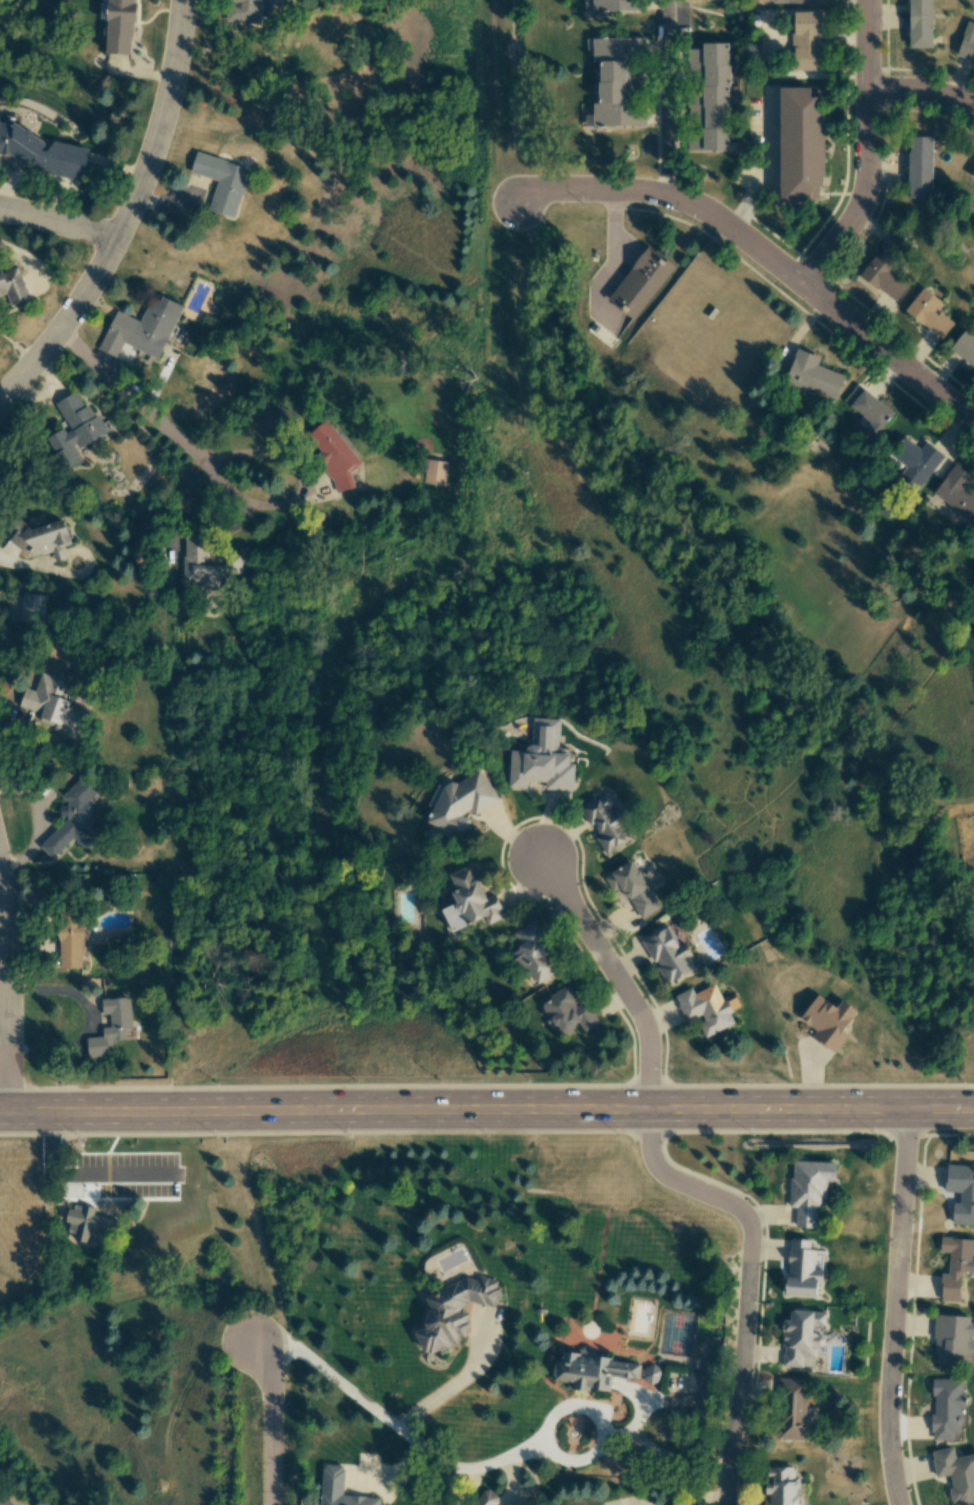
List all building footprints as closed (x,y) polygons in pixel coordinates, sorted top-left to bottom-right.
[(106,53),(132,54),(134,0),(108,0),(106,53)] [(227,22),(261,25),(263,0),(229,0),(227,22)] [(639,13),(641,0),(592,0),(591,7),(639,13)] [(932,0),(909,0),(909,48),(932,47),(932,0)] [(823,70),(821,11),(792,12),(793,70),(823,70)] [(973,60),(973,23),(967,21),(956,55),(973,60)] [(593,126),(645,125),(645,108),(625,109),(625,94),(640,94),(640,66),(625,66),(625,54),(645,54),(645,38),(592,38),(592,61),(599,61),(599,103),(593,103),(593,126)] [(729,151),(729,43),(702,43),(703,133),(687,133),(687,151),(729,151)] [(780,202),(811,202),(811,191),(824,191),(823,113),(818,113),(818,97),(810,97),(810,87),(779,87),(780,202)] [(89,148),(51,141),(49,144),(18,124),(0,121),(0,159),(25,164),(25,165),(40,167),(50,174),(82,180),(89,148)] [(932,137),(909,136),(908,199),(931,199),(932,137)] [(236,218),(249,167),(195,153),(190,173),(217,180),(208,211),(236,218)] [(895,302),(910,282),(895,271),(910,251),(890,236),(860,276),(895,302)] [(645,246),(608,302),(636,320),(673,264),(645,246)] [(6,297),(9,306),(29,299),(18,267),(1,272),(0,269),(0,299),(6,297)] [(953,323),(935,309),(942,302),(923,287),(904,311),(941,339),(953,323)] [(141,321),(115,311),(99,350),(117,357),(122,343),(160,359),(182,306),(152,294),(141,321)] [(973,368),(973,336),(966,329),(950,348),(973,368)] [(817,365),(820,357),(797,349),(785,382),(835,400),(845,375),(817,365)] [(894,414),(857,383),(843,400),(862,416),(856,424),(874,438),(894,414)] [(108,433),(99,414),(95,416),(89,405),(84,407),(77,392),(53,404),(65,428),(45,438),(61,471),(82,461),(76,448),(108,433)] [(307,434),(318,450),(312,454),(341,494),(355,483),(348,474),(361,465),(327,419),(307,434)] [(448,461),(426,459),(423,483),(445,486),(448,461)] [(966,489),(973,479),(954,464),(931,494),(969,523),(973,516),(973,495),(966,489)] [(29,529),(27,523),(8,528),(15,552),(30,548),(33,556),(52,551),(55,562),(65,559),(62,546),(71,544),(64,520),(29,529)] [(183,582),(197,583),(197,590),(219,591),(219,572),(242,573),(242,555),(209,554),(209,534),(183,534),(183,582)] [(18,621),(42,623),(45,595),(21,592),(18,621)] [(78,739),(87,710),(65,703),(71,683),(40,673),(35,691),(25,688),(19,708),(41,715),(39,719),(58,725),(56,733),(78,739)] [(573,790),(574,764),(569,763),(569,748),(558,747),(559,719),(531,718),(530,751),(510,750),(508,787),(526,788),(527,781),(545,782),(544,789),(573,790)] [(498,799),(480,769),(456,784),(446,779),(427,822),(440,828),(443,834),(460,841),(470,819),(461,815),(471,809),(474,814),(498,799)] [(100,833),(82,814),(100,796),(81,777),(61,797),(67,804),(59,812),(67,819),(40,846),(52,859),(73,837),(84,849),(100,833)] [(605,855),(632,839),(623,823),(628,820),(610,791),(596,799),(594,796),(579,805),(596,835),(594,836),(605,855)] [(659,908),(633,861),(604,877),(615,896),(624,890),(640,919),(659,908)] [(451,932),(484,918),(487,924),(504,917),(494,894),(486,897),(482,888),(484,887),(474,863),(448,874),(455,890),(449,893),(454,904),(441,909),(451,932)] [(536,983),(559,970),(532,921),(514,931),(522,946),(511,952),(526,978),(531,975),(536,983)] [(59,924),(58,960),(82,960),(83,925),(59,924)] [(694,969),(688,957),(691,955),(684,942),(679,945),(668,925),(642,939),(666,984),(694,969)] [(562,1036),(579,1025),(584,1033),(600,1022),(585,1000),(584,1001),(572,982),(540,1003),(562,1036)] [(705,1038),(735,1024),(730,1012),(741,1007),(735,995),(723,1000),(715,984),(694,994),(691,987),(674,995),(687,1024),(696,1020),(705,1038)] [(857,1011),(842,1000),(836,1008),(817,994),(799,1018),(816,1031),(812,1037),(834,1054),(848,1035),(842,1030),(857,1011)] [(88,1057),(108,1056),(107,1042),(126,1041),(125,1029),(132,1029),(130,997),(101,999),(102,1014),(109,1014),(110,1027),(102,1027),(102,1036),(87,1037),(88,1057)] [(836,1162),(791,1161),(790,1207),(796,1207),(795,1227),(817,1228),(818,1199),(826,1200),(827,1181),(835,1181),(836,1162)] [(972,1179),(972,1166),(946,1164),(944,1192),(960,1193),(959,1203),(953,1202),(951,1224),(973,1225),(973,1179),(972,1179)] [(90,1230),(108,1233),(111,1218),(94,1215),(95,1208),(70,1204),(65,1232),(72,1234),(71,1241),(87,1244),(90,1230)] [(940,1237),(939,1252),(948,1252),(947,1274),(942,1274),(940,1301),(959,1302),(961,1272),(973,1272),(973,1259),(971,1259),(972,1239),(940,1237)] [(816,1297),(817,1281),(822,1281),(823,1269),(816,1269),(817,1250),(810,1249),(810,1240),(789,1239),(786,1295),(816,1297)] [(496,1308),(500,1291),(496,1280),(481,1277),(474,1279),(468,1278),(425,1295),(429,1306),(423,1328),(415,1332),(422,1351),(431,1353),(456,1343),(457,1344),(459,1336),(465,1337),(468,1324),(467,1321),(469,1313),(455,1309),(473,1302),(496,1308)] [(825,1312),(790,1311),(790,1320),(783,1320),(781,1366),(813,1367),(813,1358),(817,1359),(817,1346),(824,1346),(825,1312)] [(973,1317),(936,1315),(933,1363),(972,1365),(973,1337),(973,1317)] [(640,1363),(594,1357),(595,1347),(582,1346),(582,1353),(562,1351),(561,1362),(553,1361),(551,1379),(572,1382),(571,1388),(608,1393),(611,1376),(638,1380),(640,1363)] [(658,1386),(662,1369),(646,1365),(641,1382),(658,1386)] [(805,1440),(807,1379),(779,1378),(777,1439),(805,1440)] [(953,1440),(953,1433),(960,1433),(960,1408),(964,1408),(964,1379),(933,1379),(933,1416),(931,1416),(931,1440),(953,1440)] [(935,1478),(949,1476),(953,1504),(973,1502),(973,1454),(954,1457),(953,1447),(931,1451),(935,1478)] [(798,1476),(794,1476),(794,1466),(767,1467),(767,1482),(764,1482),(764,1504),(799,1504),(798,1476)] [(344,1468),(322,1467),(320,1504),(379,1504),(379,1498),(343,1496),(344,1468)]
